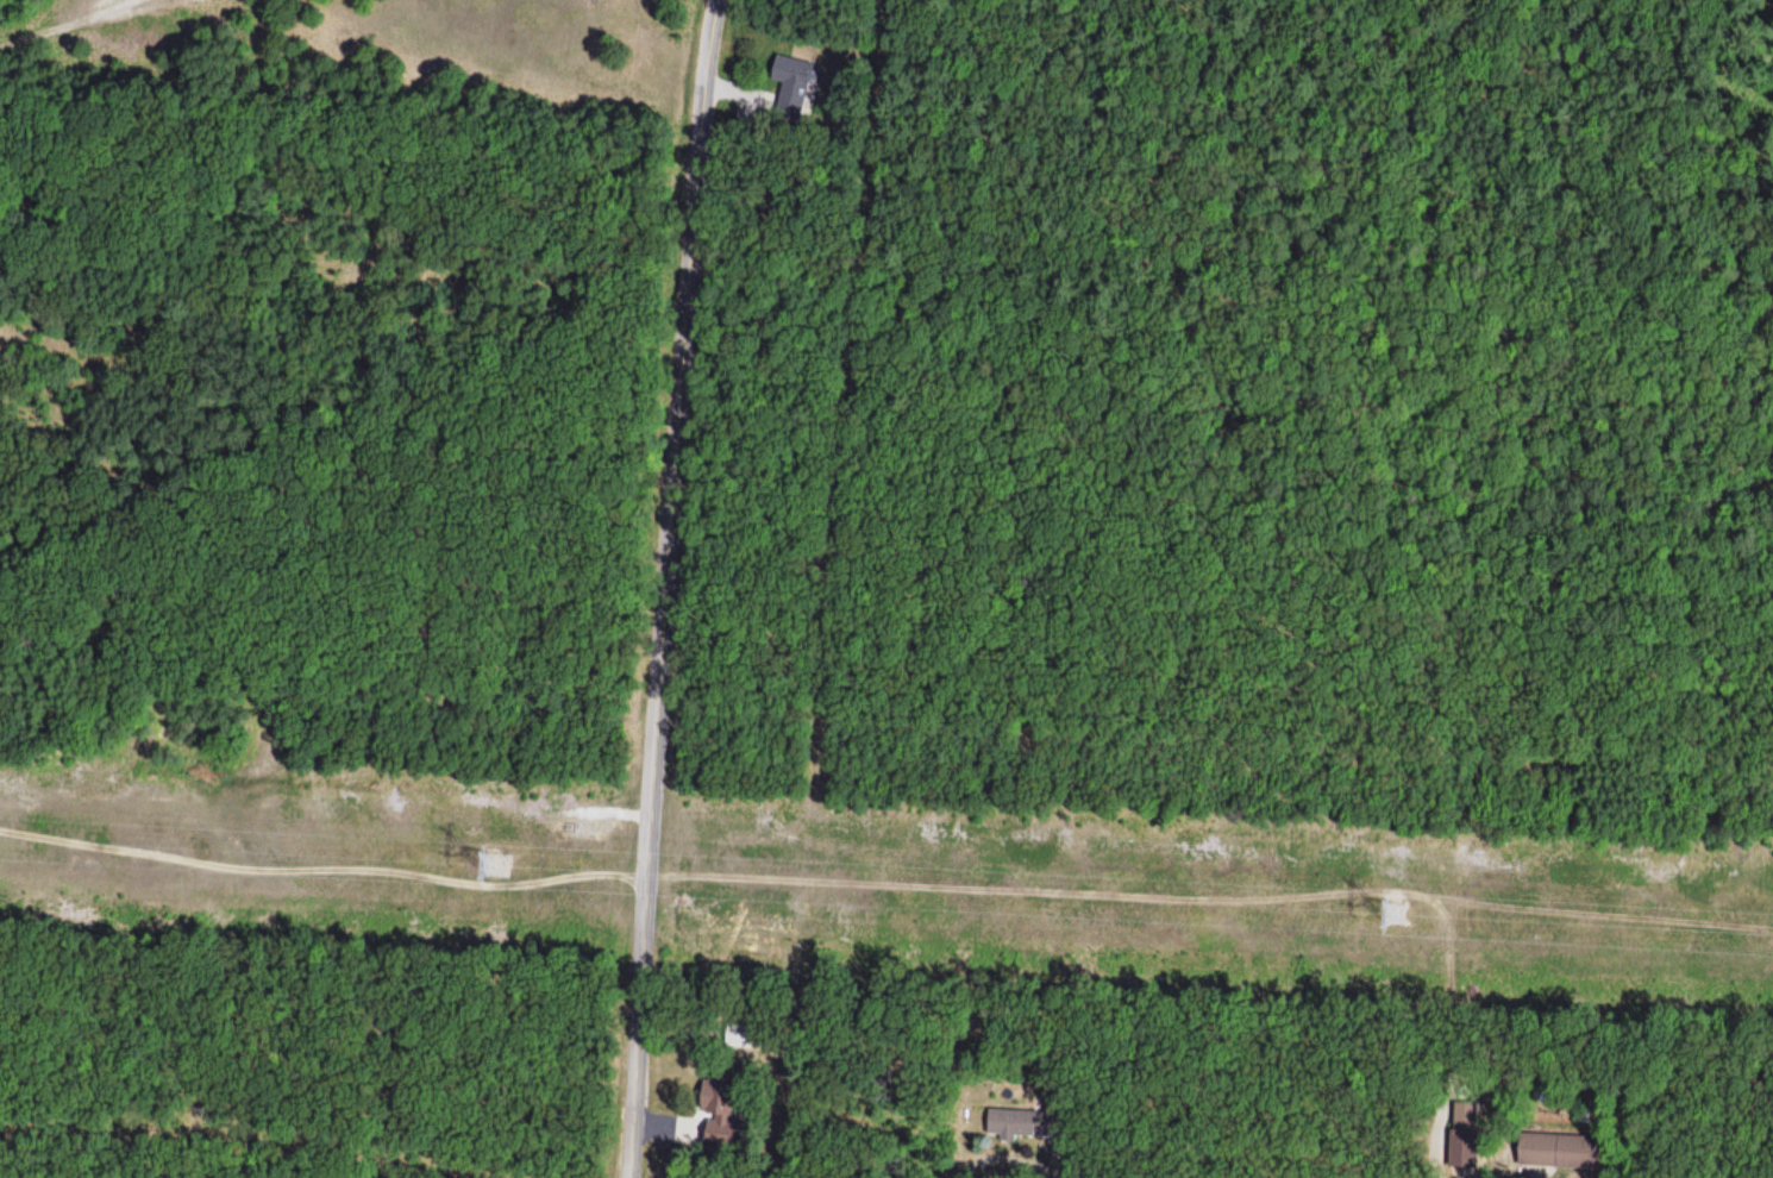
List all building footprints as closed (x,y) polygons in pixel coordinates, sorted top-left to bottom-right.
[(815,65),(776,56),(770,81),(784,85),(780,103),(804,109),(815,65)] [(704,1119),(731,1120),(733,1078),(705,1077),(704,1119)] [(1053,1136),(1053,1113),(986,1110),(985,1134),(1053,1136)] [(1474,1169),(1474,1131),(1448,1131),(1448,1169),(1474,1169)] [(1598,1168),(1598,1137),(1518,1135),(1517,1166),(1598,1168)]
